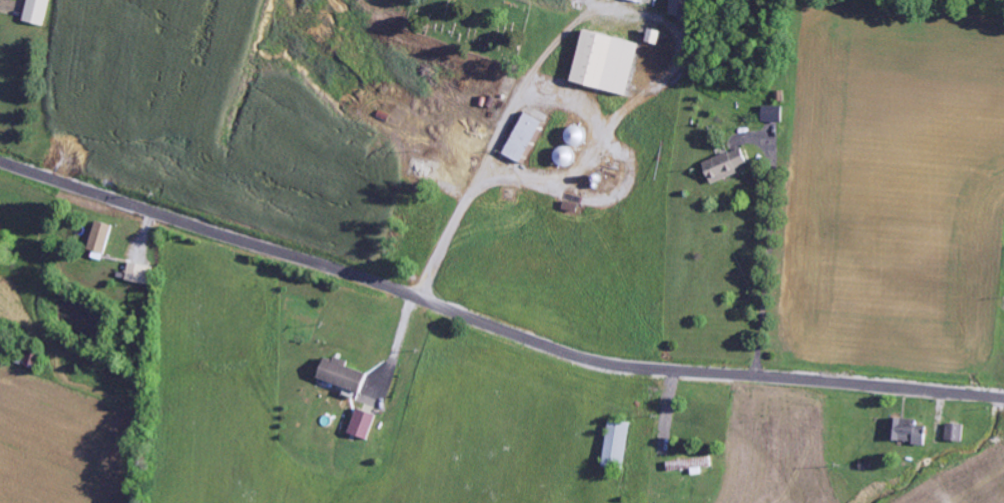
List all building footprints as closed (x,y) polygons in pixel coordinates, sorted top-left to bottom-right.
[(22,21),(44,27),(50,0),(28,0),(22,21)] [(692,16),(693,0),(672,0),(671,15),(692,16)] [(639,44),(583,31),(571,83),(627,96),(639,44)] [(783,107),(763,106),(762,123),(782,124),(783,107)] [(537,145),(548,125),(525,113),(504,154),(521,164),(532,142),(537,145)] [(740,174),(738,169),(749,164),(742,148),(710,162),(714,169),(706,173),(712,186),(740,174)] [(106,255),(112,225),(95,222),(89,251),(106,255)] [(154,268),(130,262),(126,281),(150,286),(154,268)] [(360,393),(366,373),(347,367),(349,362),(335,358),(334,361),(324,358),(317,380),(360,393)] [(348,434),(368,441),(377,416),(357,409),(348,434)] [(917,427),(917,420),(891,419),(890,442),(926,444),(926,427),(917,427)] [(604,468),(626,470),(630,423),(608,421),(604,468)] [(946,442),(962,443),(965,426),(948,424),(946,442)] [(693,469),(693,475),(700,475),(700,468),(712,468),(712,459),(681,460),(681,470),(693,469)]
